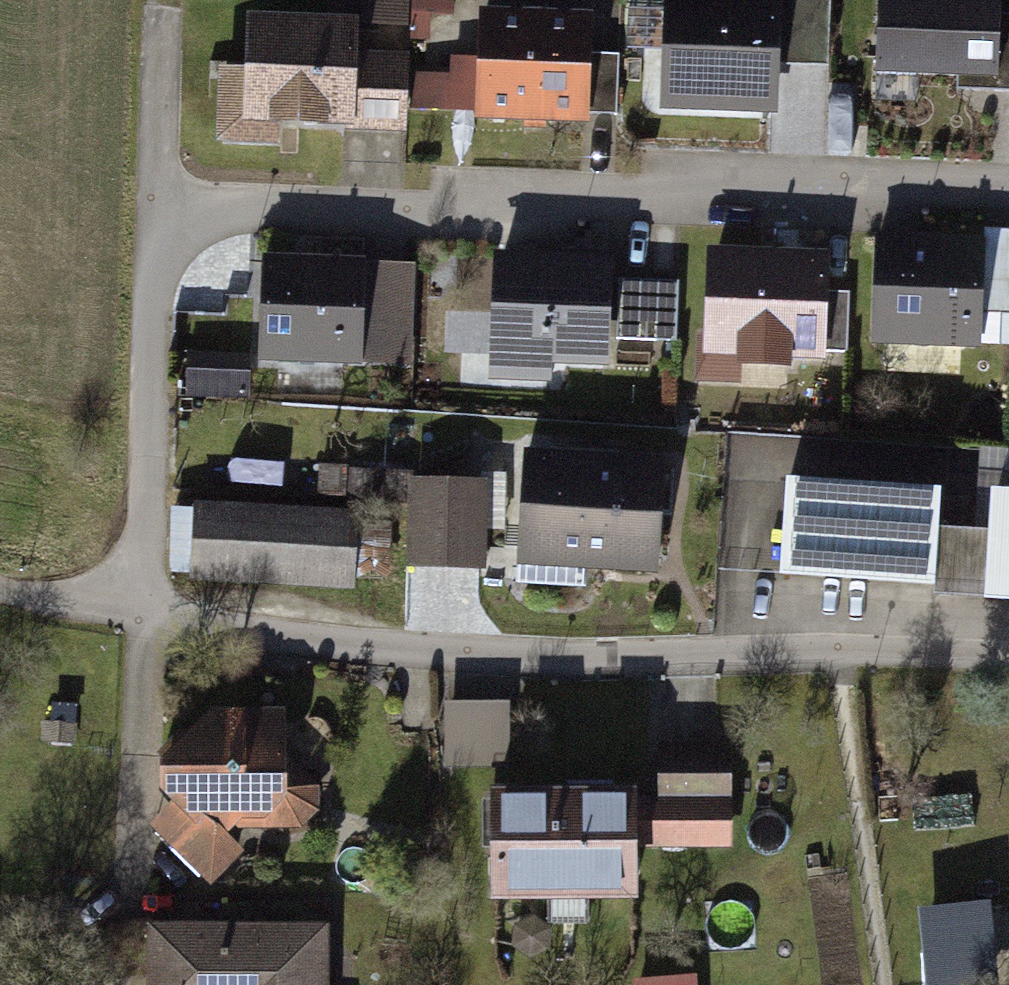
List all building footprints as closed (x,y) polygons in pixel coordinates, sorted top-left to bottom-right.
[(355,2),(240,0),(238,70),(211,70),(210,149),(285,151),(285,130),(401,132),(403,47),(354,46),(355,2)] [(447,41),(449,0),(370,0),(368,37),(447,41)] [(650,120),(775,123),(778,0),(653,0),(650,120)] [(869,81),(995,82),(995,0),(870,0),(869,81)] [(589,23),(475,19),(471,133),(585,137),(589,23)] [(619,110),(620,63),(598,63),(598,110),(619,110)] [(828,246),(706,242),(702,353),(825,357),(828,246)] [(981,244),(862,244),(862,348),(981,348),(981,244)] [(608,256),(484,256),(484,379),(608,379),(608,256)] [(366,265),(262,261),(258,365),(362,369),(366,265)] [(415,267),(366,265),(362,369),(411,371),(415,267)] [(677,286),(616,288),(618,357),(679,355),(677,286)] [(661,456),(509,455),(509,568),(660,569),(661,456)] [(489,482),(405,482),(405,567),(489,566),(489,482)] [(933,499),(788,488),(780,585),(926,596),(933,499)] [(979,497),(977,538),(931,535),(926,605),(1008,610),(1008,499),(979,497)] [(358,506),(196,506),(196,592),(357,592),(358,506)] [(515,704),(448,707),(451,767),(517,764),(515,704)] [(165,816),(147,832),(213,905),(321,808),(321,791),(246,716),(211,715),(158,765),(155,805),(165,816)] [(661,800),(636,800),(637,857),(735,855),(733,746),(660,747),(661,800)] [(622,793),(479,797),(482,908),(626,904),(622,793)] [(997,913),(926,917),(930,984),(1001,984),(997,913)] [(142,928),(143,984),(329,984),(328,926),(142,928)]
